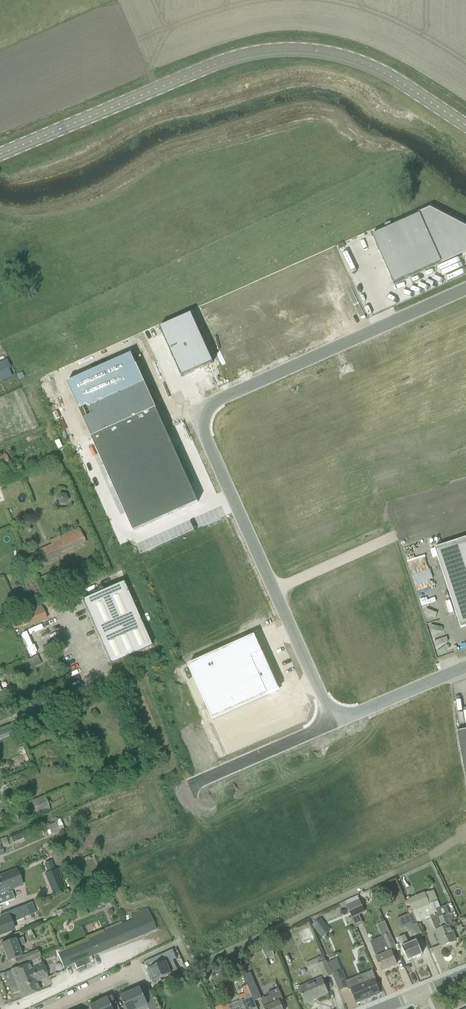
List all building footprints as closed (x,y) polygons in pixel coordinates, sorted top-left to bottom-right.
[(372,236),(394,284),(465,252),(465,227),(433,209),(420,215),(372,236)] [(159,328),(182,378),(214,363),(191,314),(159,328)] [(132,353),(67,382),(134,532),(199,502),(132,353)] [(0,381),(12,376),(8,368),(0,372),(0,380),(0,381)] [(11,465),(6,453),(0,456),(0,469),(11,465)] [(60,493),(57,498),(59,504),(65,505),(69,500),(67,494),(60,493)] [(40,550),(46,563),(63,555),(63,554),(86,543),(78,528),(50,541),(52,545),(40,550)] [(434,548),(461,628),(465,627),(465,538),(434,548)] [(82,601),(110,665),(151,647),(123,583),(82,601)] [(29,624),(30,627),(47,620),(42,607),(9,620),(13,630),(29,624)] [(255,636),(188,665),(213,720),(279,690),(255,636)] [(37,656),(28,661),(32,669),(41,665),(37,656)] [(456,732),(449,734),(453,754),(460,753),(465,789),(465,731),(456,732)] [(31,801),(37,815),(50,810),(45,796),(31,801)] [(48,823),(40,826),(43,835),(48,833),(49,835),(64,829),(59,817),(53,819),(54,820),(55,823),(49,825),(48,823)] [(11,838),(13,843),(24,839),(22,834),(11,838)] [(49,846),(45,850),(49,854),(54,850),(49,846)] [(67,865),(59,869),(61,874),(71,870),(69,866),(67,867),(67,865)] [(15,899),(12,892),(8,893),(7,891),(22,885),(16,869),(0,875),(0,905),(15,899)] [(56,869),(44,875),(52,894),(64,889),(56,869)] [(19,887),(23,895),(28,893),(24,885),(19,887)] [(425,892),(408,900),(413,913),(412,914),(416,923),(417,922),(430,917),(437,931),(436,932),(438,938),(442,947),(455,941),(452,935),(454,934),(450,926),(452,925),(448,915),(446,916),(440,918),(433,902),(430,904),(426,894),(425,892)] [(104,899),(108,909),(115,906),(111,896),(104,899)] [(359,900),(347,905),(353,918),(359,916),(356,909),(362,906),(359,899),(359,900)] [(56,912),(58,918),(88,905),(86,900),(56,912)] [(13,930),(11,922),(36,913),(32,903),(0,916),(0,918),(1,920),(0,921),(0,935),(13,930)] [(57,953),(63,968),(75,964),(77,969),(90,963),(88,958),(157,930),(148,909),(131,916),(133,920),(117,926),(91,937),(91,939),(57,953)] [(320,919),(312,925),(322,937),(330,931),(320,919)] [(421,933),(417,922),(416,923),(406,927),(409,934),(412,932),(414,936),(421,933)] [(311,926),(298,932),(304,944),(315,939),(313,935),(315,934),(311,926)] [(376,958),(382,972),(397,965),(391,952),(397,950),(390,933),(370,942),(377,958),(376,958)] [(422,954),(416,941),(408,944),(405,935),(398,939),(408,961),(415,957),(417,959),(421,957),(421,955),(422,954)] [(15,959),(17,966),(41,957),(38,950),(22,956),(19,947),(25,944),(23,938),(16,940),(16,939),(1,944),(8,962),(15,959)] [(262,950),(267,959),(275,956),(271,946),(262,950)] [(308,1008),(316,1008),(332,1002),(326,988),(334,984),(320,949),(312,953),(321,976),(298,985),(308,1008)] [(176,972),(178,971),(173,961),(177,959),(173,950),(167,953),(156,958),(159,965),(148,970),(150,973),(148,974),(151,980),(153,979),(154,982),(176,972)] [(11,971),(22,999),(40,992),(36,982),(48,978),(40,958),(28,962),(29,964),(11,971)] [(329,963),(341,990),(349,987),(337,959),(329,963)] [(351,989),(356,1003),(379,993),(374,980),(375,980),(372,971),(361,976),(364,984),(351,989)] [(243,976),(254,1001),(262,998),(251,973),(243,976)] [(130,990),(139,1008),(146,1008),(149,1008),(150,1008),(157,1008),(151,997),(146,999),(141,987),(138,989),(137,987),(130,990)] [(264,1008),(283,1008),(279,1001),(283,1000),(278,989),(267,993),(270,998),(261,1002),(264,1008),(263,1008),(264,1008)] [(130,990),(124,993),(124,995),(121,997),(126,1008),(139,1008),(130,990)] [(252,996),(238,1003),(241,1008),(258,1008),(252,996)] [(108,998),(105,999),(104,998),(97,1001),(101,1008),(113,1008),(108,998)] [(89,1007),(90,1008),(101,1008),(97,1001),(91,1003),(92,1005),(89,1007)]
